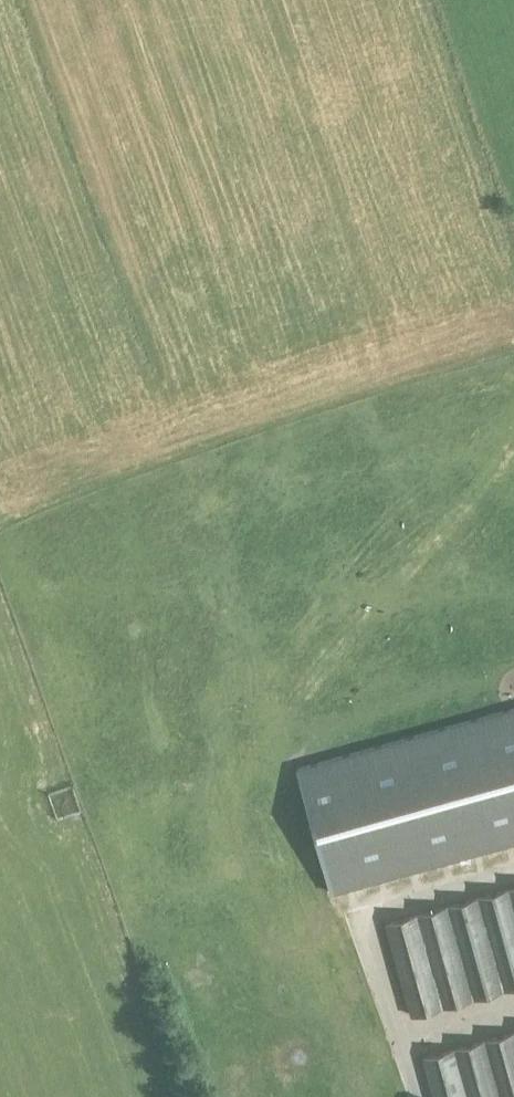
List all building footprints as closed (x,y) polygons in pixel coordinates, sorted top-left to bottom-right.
[(324,875),(329,890),(513,840),(513,706),(295,766),(324,875)] [(384,921),(410,1016),(513,987),(513,886),(384,921)] [(422,1055),(433,1096),(513,1096),(513,1030),(422,1055)]
